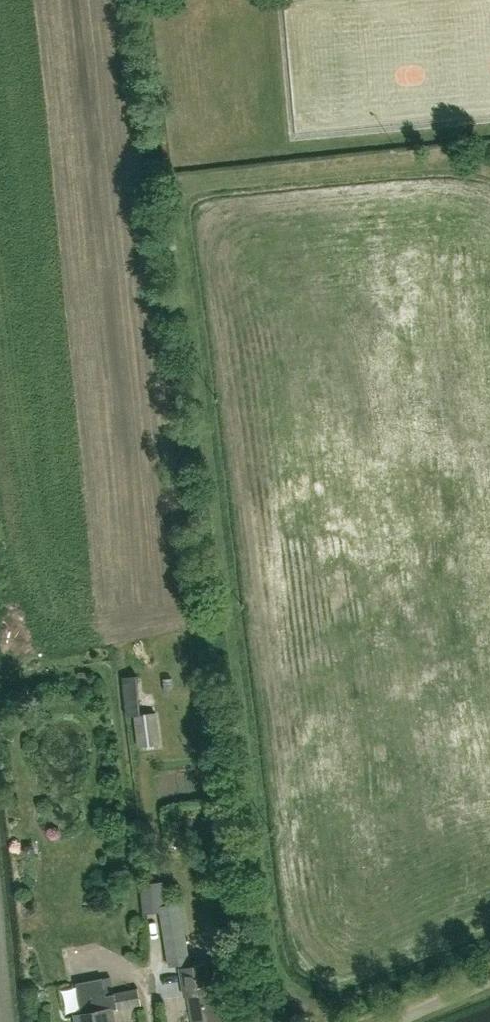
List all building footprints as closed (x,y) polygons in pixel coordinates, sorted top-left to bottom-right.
[(138,748),(161,745),(156,711),(133,714),(138,748)] [(169,966),(190,962),(180,902),(159,906),(169,966)] [(221,1020),(212,962),(181,967),(185,994),(188,993),(193,1021),(210,1021),(221,1020)] [(83,1013),(76,1014),(77,1021),(115,1021),(113,1009),(142,1004),(139,988),(115,993),(115,994),(106,995),(103,978),(77,982),(83,1013)]
